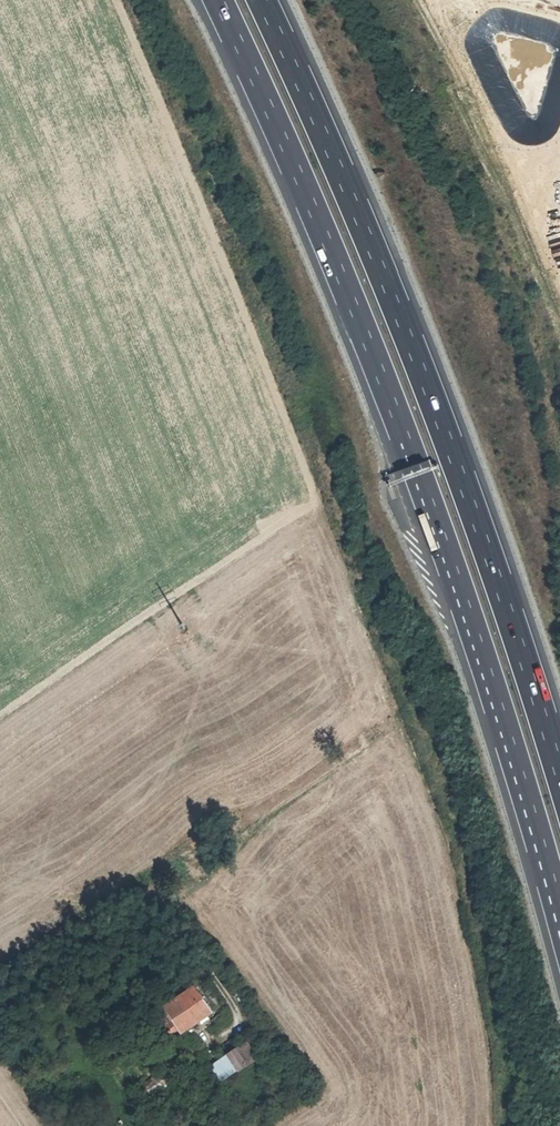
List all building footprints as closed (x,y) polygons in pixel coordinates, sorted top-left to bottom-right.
[(168,1040),(209,1012),(200,999),(189,1006),(182,996),(151,1016),(168,1040)] [(220,1082),(251,1060),(240,1045),(209,1066),(220,1082)] [(163,1070),(139,1081),(147,1097),(170,1086),(163,1070)]
